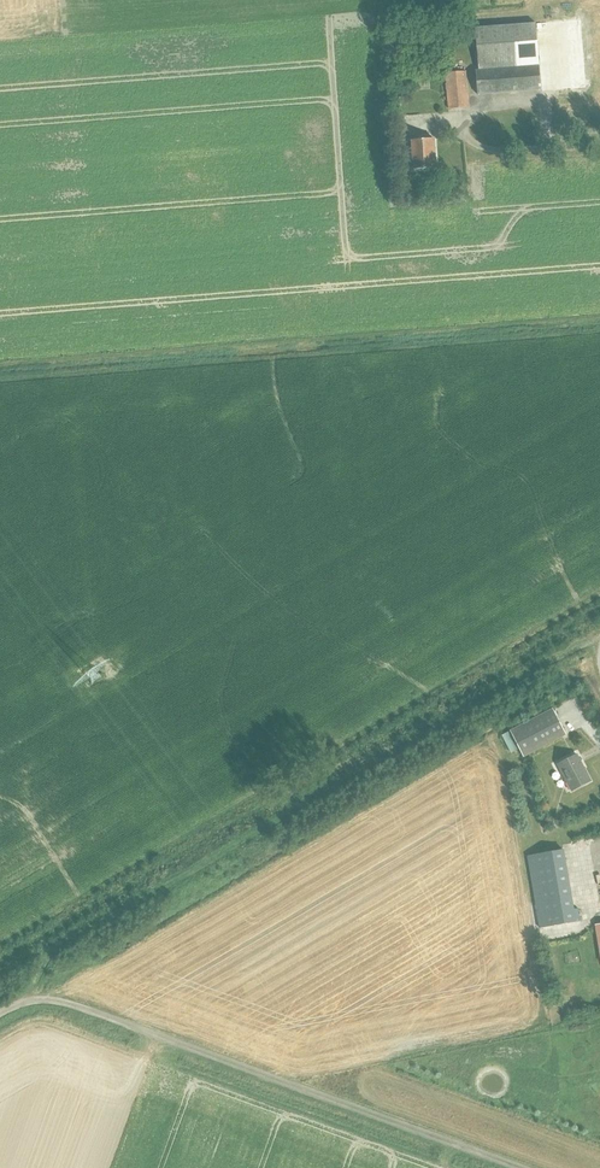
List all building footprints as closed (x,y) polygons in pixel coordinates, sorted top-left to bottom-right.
[(475,28),(479,70),(476,71),(478,95),(541,90),(539,66),(536,23),(475,28)] [(446,73),(448,96),(449,109),(469,108),(466,72),(446,73)] [(413,162),(413,169),(436,168),(434,139),(411,140),(412,153),(403,153),(403,162),(413,162)] [(554,708),(511,730),(524,756),(567,734),(554,708)] [(559,764),(573,790),(590,781),(577,754),(559,764)] [(527,856),(540,928),(580,921),(578,908),(573,909),(563,850),(527,856)]
